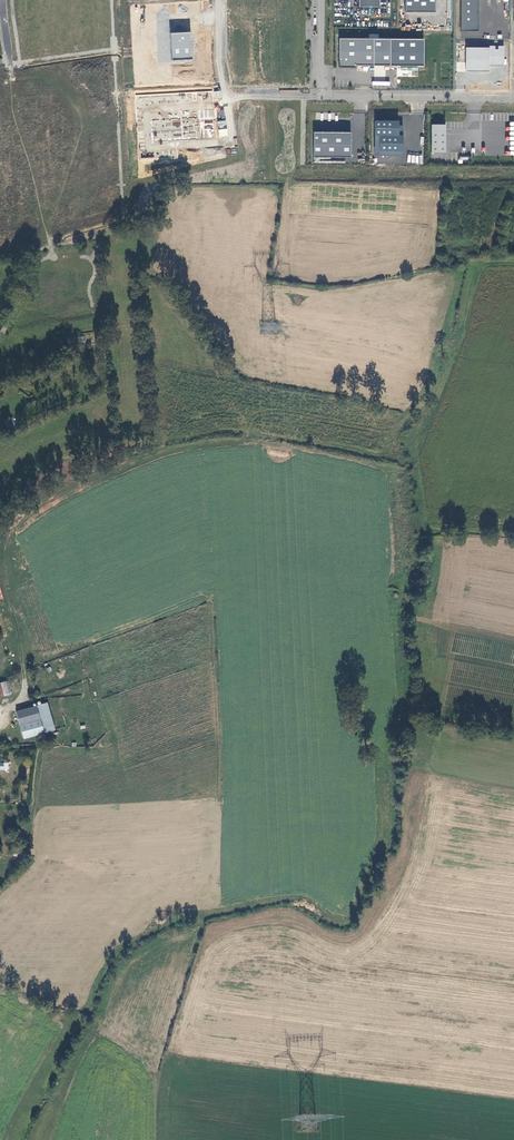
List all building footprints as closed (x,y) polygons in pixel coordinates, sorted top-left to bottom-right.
[(436,12),(436,0),(405,0),(405,12),(436,12)] [(460,30),(478,30),(478,0),(461,0),(460,30)] [(172,60),(192,59),(191,32),(171,33),(172,60)] [(374,66),(374,39),(339,39),(339,68),(356,68),(356,66),(374,66)] [(466,71),(490,71),(490,65),(504,66),(505,47),(466,46),(466,71)] [(212,119),(213,119),(214,111),(200,109),(199,119),(207,119),(206,124),(211,124),(212,119)] [(198,118),(152,119),(152,140),(199,139),(198,118)] [(399,121),(375,120),(374,156),(403,156),(404,135),(403,135),(403,125),(399,125),(399,121)] [(446,152),(446,125),(432,125),(432,153),(446,152)] [(351,132),(314,132),(314,158),(351,158),(351,132)] [(8,431),(16,428),(13,420),(5,423),(8,431)] [(19,691),(15,678),(0,682),(0,696),(19,691)] [(15,711),(23,738),(54,729),(47,702),(15,711)]
